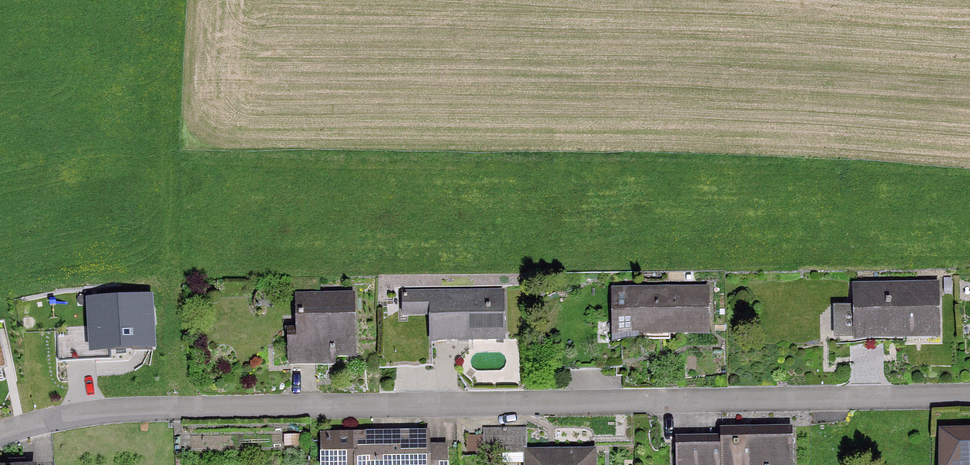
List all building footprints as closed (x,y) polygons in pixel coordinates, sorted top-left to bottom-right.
[(901,335),(901,338),(935,337),(934,287),(854,289),(854,309),(834,310),(835,345),(848,344),(880,344),(884,344),(884,335),(901,335)] [(613,342),(615,342),(633,342),(633,335),(704,334),(703,291),(626,293),(626,294),(613,294),(613,342)] [(501,294),(428,295),(429,342),(468,341),(501,341),(501,294)] [(154,345),(151,295),(88,299),(91,349),(154,345)] [(286,324),(286,359),(289,359),(312,358),(351,357),(350,297),(295,299),(296,323),(286,324)] [(523,450),(523,430),(483,430),(483,450),(523,450)] [(789,432),(723,433),(719,433),(719,443),(674,444),(675,464),(790,464),(789,432)] [(958,433),(958,444),(938,445),(938,464),(969,464),(969,433),(958,433)] [(323,464),(442,464),(442,449),(424,449),(424,438),(323,440),(323,464)] [(526,455),(526,464),(591,464),(591,455),(526,455)]
